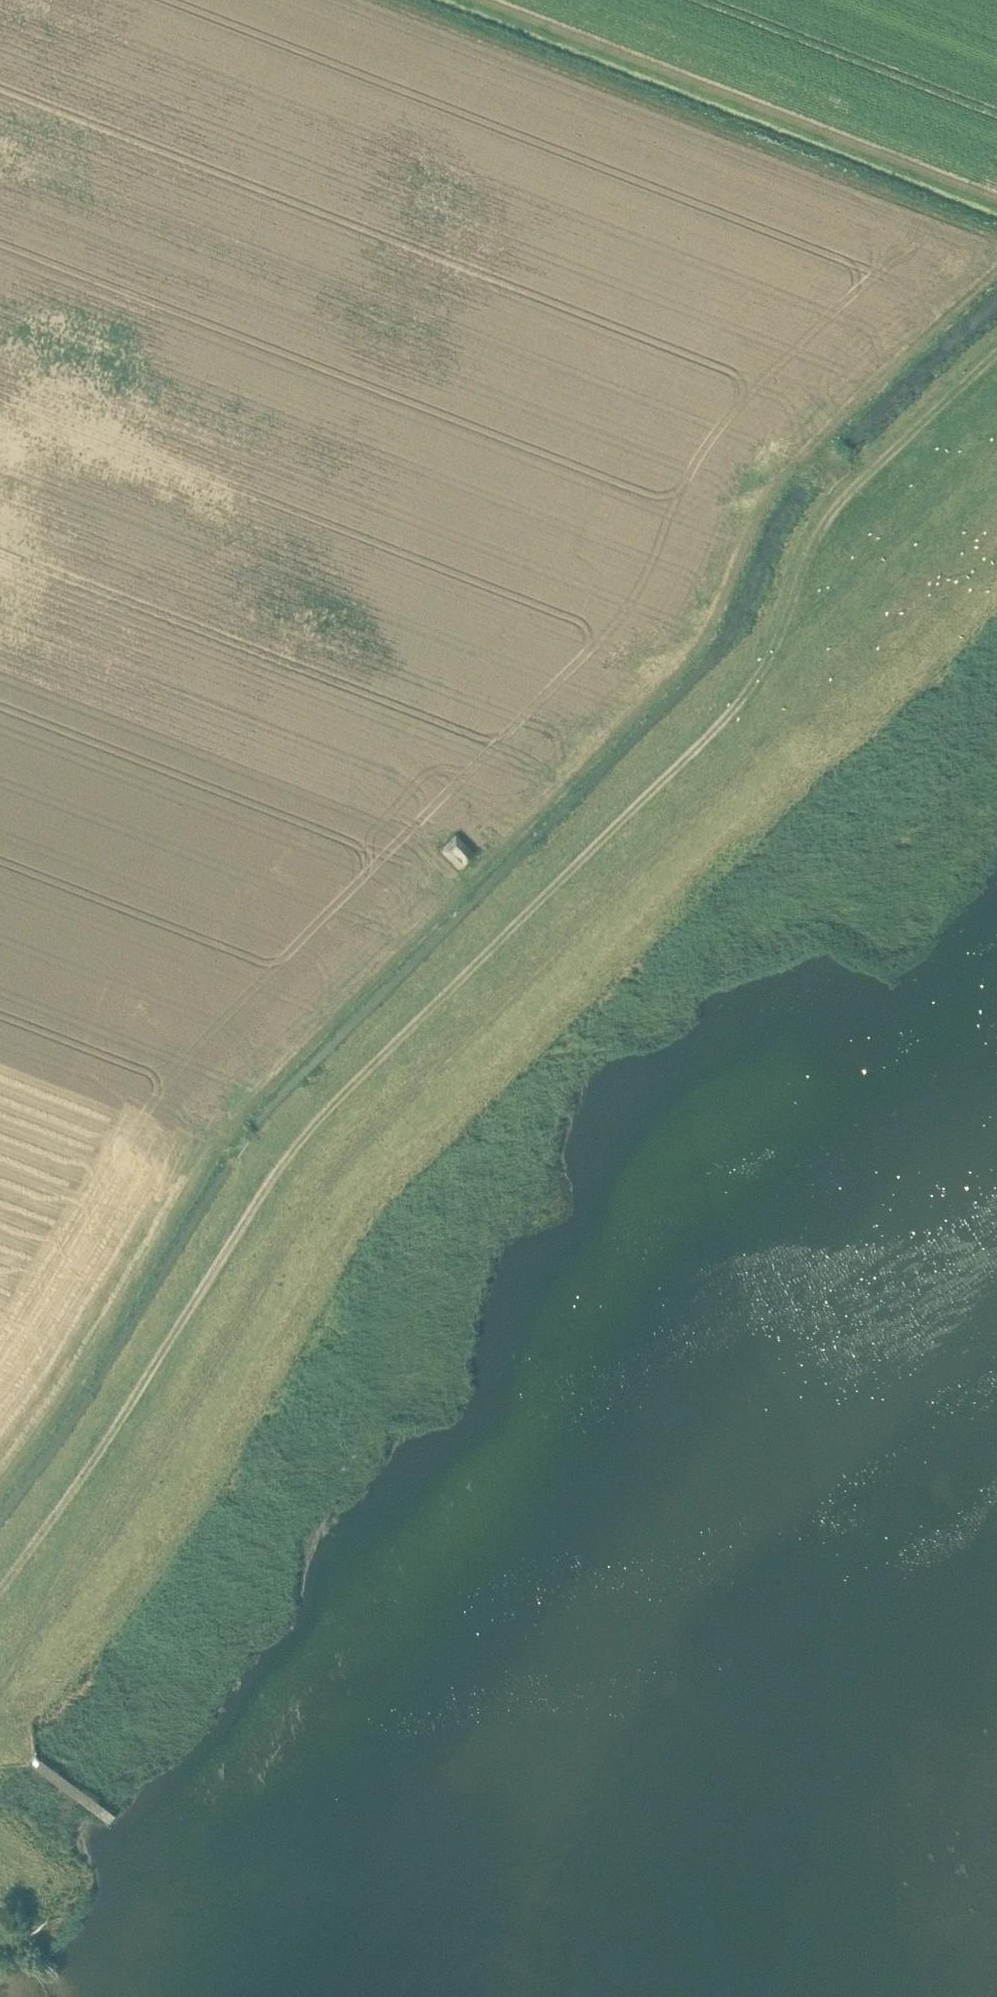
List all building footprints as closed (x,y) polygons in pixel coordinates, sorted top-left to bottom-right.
[(454,824),(432,845),(452,865),(474,844),(454,824)]
